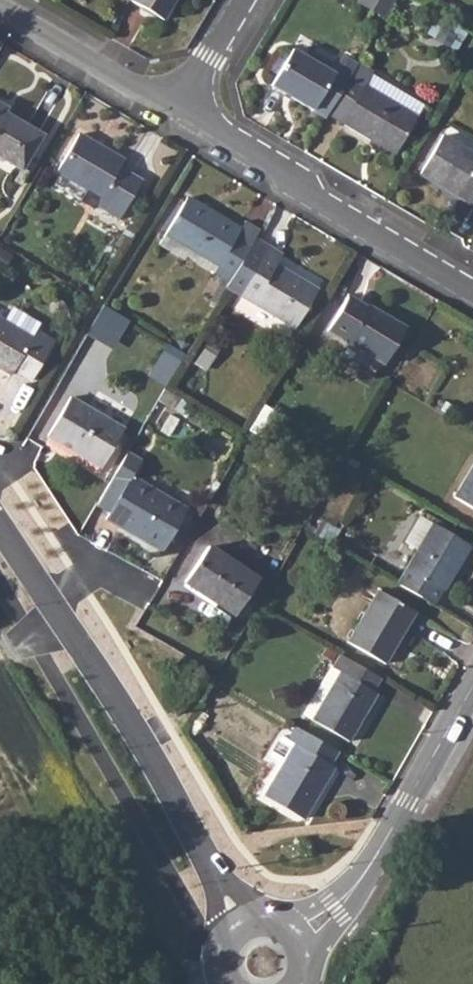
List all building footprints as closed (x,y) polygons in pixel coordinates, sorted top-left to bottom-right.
[(175,0),(129,0),(163,20),(175,0)] [(386,15),(395,0),(361,0),(386,15)] [(456,33),(443,25),(435,38),(448,46),(456,33)] [(335,66),(340,54),(300,37),(295,49),(335,66)] [(326,117),(328,114),(344,86),(357,64),(343,56),(333,73),(292,49),(271,85),(326,117)] [(328,114),(395,154),(423,106),(395,89),(388,101),(364,87),(371,75),(372,73),(357,64),(344,86),(328,114)] [(371,75),(364,87),(388,101),(395,89),(371,75)] [(0,105),(0,157),(22,170),(42,136),(3,113),(6,108),(0,105)] [(119,167),(123,161),(78,134),(57,171),(60,173),(87,189),(101,197),(96,206),(119,219),(142,181),(119,167)] [(472,202),(472,154),(442,136),(420,174),(472,205),(472,202)] [(80,202),(87,189),(60,173),(53,186),(80,202)] [(229,281),(255,239),(259,231),(245,222),(240,229),(187,198),(165,234),(218,265),(214,272),(225,278),(229,281)] [(218,265),(165,234),(158,245),(184,260),(187,256),(214,272),(218,265)] [(282,255),(255,239),(229,281),(225,288),(295,329),(318,290),(276,265),(282,255)] [(0,249),(0,268),(3,270),(12,255),(0,249)] [(229,281),(225,278),(213,299),(217,302),(225,288),(229,281)] [(384,364),(405,328),(349,294),(327,331),(384,364)] [(88,333),(114,349),(131,322),(104,306),(88,333)] [(12,308),(4,321),(31,338),(35,331),(39,324),(12,308)] [(11,375),(13,371),(31,381),(54,343),(35,331),(31,338),(4,321),(0,319),(0,369),(11,375)] [(224,351),(209,341),(194,364),(209,373),(224,351)] [(184,355),(168,345),(149,376),(166,387),(184,355)] [(180,397),(165,389),(158,400),(173,409),(180,397)] [(101,468),(124,429),(70,397),(47,436),(101,468)] [(96,506),(109,513),(105,519),(162,552),(192,501),(136,468),(141,460),(127,453),(96,506)] [(454,498),(472,509),(472,465),(454,498)] [(398,585),(433,605),(442,590),(443,590),(470,546),(420,516),(405,542),(418,549),(406,569),(407,570),(398,585)] [(234,616),(257,580),(208,547),(184,583),(234,616)] [(384,664),(415,612),(378,591),(347,642),(384,664)] [(373,691),(380,679),(340,655),(332,668),(340,673),(312,720),(349,742),(377,694),(373,691)] [(340,673),(332,668),(331,667),(303,715),(312,720),(340,673)] [(279,687),(271,691),(275,699),(283,696),(279,687)] [(338,751),(296,727),(289,740),(281,736),(269,757),(283,765),(264,797),(303,819),(334,767),(330,765),(338,751)]
